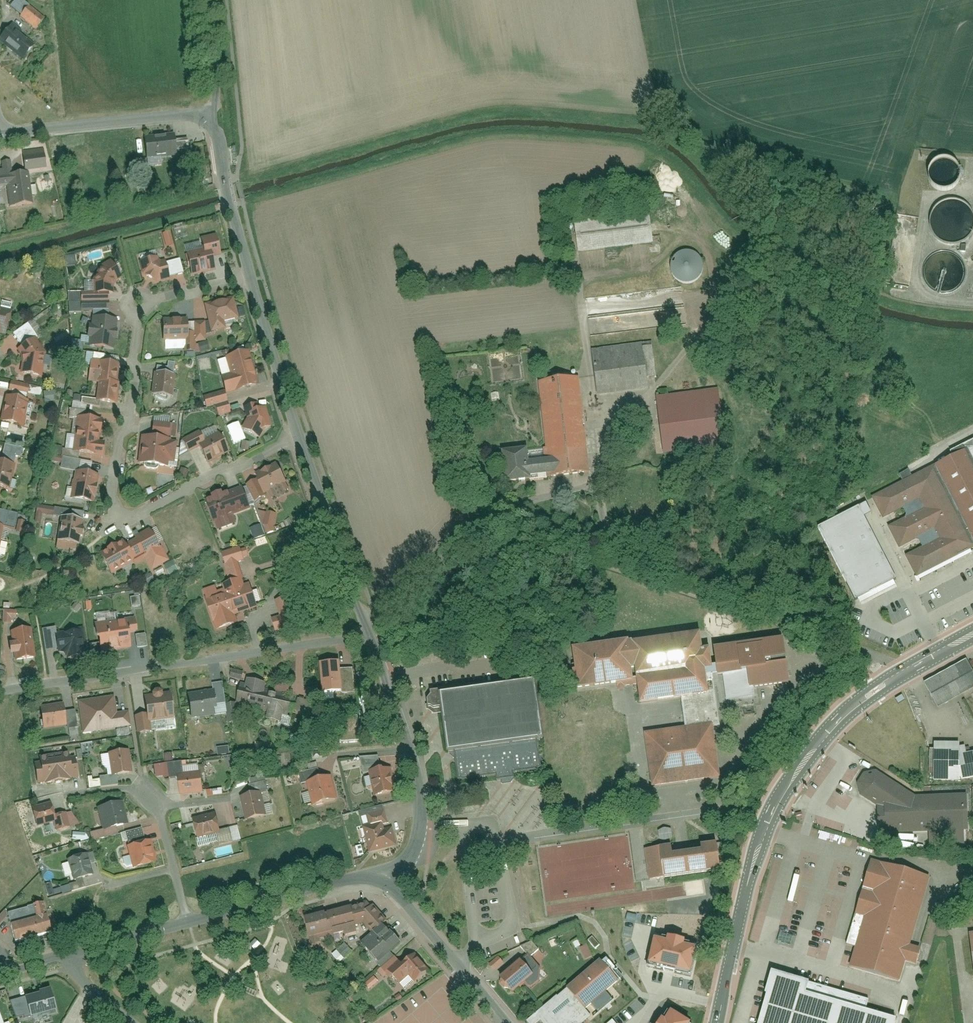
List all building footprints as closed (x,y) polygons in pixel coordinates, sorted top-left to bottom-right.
[(28,30),(50,4),(45,0),(11,0),(6,7),(15,15),(13,18),(28,30)] [(0,29),(0,45),(21,62),(36,42),(8,20),(0,29)] [(171,133),(139,136),(141,159),(173,156),(171,133)] [(935,191),(941,192),(945,192),(951,191),(955,187),(959,182),(960,178),(960,172),(957,166),(951,161),(946,159),(941,158),(935,160),(930,164),(927,170),(926,176),(927,181),(930,187),(935,191)] [(2,187),(3,205),(36,202),(34,170),(13,172),(12,160),(0,161),(0,187),(2,187)] [(202,175),(189,176),(190,187),(203,186),(202,175)] [(564,222),(568,252),(645,242),(640,212),(564,222)] [(166,246),(173,245),(169,231),(162,233),(166,246)] [(193,274),(213,270),(209,249),(188,254),(193,274)] [(671,283),(677,284),(681,283),(686,280),(690,276),(692,270),(692,264),(690,257),(686,253),(680,250),(675,250),(669,251),(665,253),(661,258),(659,263),(659,271),(661,277),(666,281),(671,283)] [(933,293),(940,296),(947,296),(955,294),(964,287),(967,279),(968,273),(967,265),(964,260),(959,254),(951,251),(945,250),(937,251),(927,257),(923,264),(921,275),(923,282),(926,288),(933,293)] [(74,255),(64,257),(66,266),(76,265),(74,255)] [(157,281),(169,277),(165,262),(161,263),(157,261),(156,258),(141,262),(144,273),(157,281)] [(115,281),(120,278),(110,262),(100,268),(93,280),(94,293),(112,292),(111,286),(115,281)] [(183,273),(169,277),(170,280),(175,279),(178,288),(187,285),(183,273)] [(224,328),(222,321),(236,317),(232,300),(207,306),(212,330),(224,328)] [(112,348),(116,321),(94,318),(93,327),(90,326),(89,337),(92,337),(91,345),(112,348)] [(187,339),(186,320),(166,321),(166,329),(164,329),(164,340),(187,339)] [(26,332),(10,343),(17,358),(13,369),(34,374),(40,347),(26,332)] [(580,349),(587,396),(638,388),(636,378),(646,377),(640,341),(580,349)] [(217,360),(226,392),(255,384),(247,352),(217,360)] [(112,379),(114,358),(91,356),(89,377),(112,379)] [(168,397),(171,397),(174,369),(156,366),(153,395),(155,395),(155,397),(166,401),(168,397)] [(16,423),(24,381),(4,377),(2,388),(0,388),(0,420),(16,423)] [(110,399),(112,379),(89,377),(87,397),(110,399)] [(520,448),(491,451),(494,485),(519,483),(519,477),(572,473),(565,379),(529,382),(535,459),(521,460),(520,448)] [(711,387),(647,395),(655,451),(711,443),(708,421),(715,420),(711,387)] [(37,388),(37,397),(49,397),(49,388),(37,388)] [(217,417),(230,413),(222,390),(201,398),(205,408),(212,405),(217,417)] [(242,415),(233,425),(254,437),(266,419),(260,398),(235,402),(242,415)] [(56,446),(66,448),(95,453),(99,434),(91,432),(94,414),(69,410),(66,429),(59,428),(56,446)] [(134,429),(128,463),(158,468),(160,458),(169,460),(173,437),(163,435),(166,422),(147,418),(144,431),(134,429)] [(183,448),(192,443),(203,462),(225,450),(209,421),(194,429),(192,425),(175,435),(183,448)] [(963,444),(966,449),(926,470),(968,551),(972,549),(972,439),(963,444)] [(1,484),(9,452),(14,453),(15,445),(0,441),(0,484),(1,484)] [(72,468),(67,467),(62,496),(88,501),(93,472),(83,470),(85,458),(74,456),(72,468)] [(241,479),(248,497),(259,493),(281,484),(271,460),(246,470),(248,476),(241,479)] [(931,532),(937,543),(907,558),(917,577),(968,551),(926,470),(874,498),(884,517),(915,501),(920,511),(889,527),(900,548),(931,532)] [(198,493),(207,518),(244,504),(235,479),(198,493)] [(48,537),(74,544),(78,527),(72,526),(76,509),(46,501),(43,514),(53,516),(48,537)] [(893,579),(855,506),(817,526),(854,598),(893,579)] [(271,511),(259,508),(256,522),(267,525),(271,511)] [(7,526),(10,511),(0,509),(0,525),(7,526)] [(103,571),(152,545),(142,526),(118,539),(115,534),(90,547),(103,571)] [(214,551),(221,564),(241,555),(235,541),(214,551)] [(199,591),(208,627),(233,621),(231,613),(255,607),(248,579),(236,582),(234,574),(216,578),(218,587),(199,591)] [(118,647),(130,646),(127,622),(142,620),(139,597),(115,601),(118,622),(95,625),(97,634),(99,636),(101,652),(118,649),(118,647)] [(276,604),(279,616),(270,618),(274,632),(296,626),(288,600),(276,604)] [(9,623),(10,619),(15,619),(16,611),(3,610),(2,623),(9,623)] [(9,652),(9,658),(30,656),(26,622),(4,624),(5,640),(1,641),(3,653),(9,652)] [(672,697),(676,725),(635,730),(639,761),(643,787),(712,777),(706,728),(712,727),(705,677),(714,676),(718,703),(723,702),(743,699),(741,689),(792,682),(786,635),(690,648),(688,632),(569,648),(572,671),(574,688),(620,682),(621,687),(638,685),(642,702),(672,697)] [(68,656),(68,658),(83,656),(81,640),(76,640),(75,633),(56,636),(59,651),(61,651),(68,656)] [(135,636),(137,645),(146,643),(144,634),(135,636)] [(346,661),(317,663),(320,693),(349,691),(346,661)] [(921,683),(935,709),(972,689),(972,679),(971,675),(963,662),(921,683)] [(232,669),(229,677),(241,680),(243,672),(232,669)] [(263,719),(282,724),(289,698),(260,691),(262,683),(243,678),(242,683),(235,682),(230,703),(265,712),(263,719)] [(545,697),(543,682),(444,697),(442,690),(433,691),(430,700),(431,706),(437,710),(446,709),(453,754),(459,753),(464,783),(501,777),(545,770),(541,742),(552,741),(545,697)] [(184,694),(187,717),(216,713),(213,690),(184,694)] [(169,692),(138,696),(141,722),(172,718),(169,692)] [(72,701),(77,734),(126,726),(123,709),(111,711),(108,694),(72,701)] [(37,707),(40,728),(64,723),(60,703),(37,707)] [(340,741),(358,741),(358,718),(340,717),(340,741)] [(958,745),(933,745),(933,782),(958,782),(958,757),(958,745)] [(228,746),(216,748),(218,756),(229,754),(228,746)] [(107,777),(130,774),(128,752),(104,755),(107,777)] [(30,762),(33,784),(73,780),(71,758),(66,759),(66,754),(34,757),(35,762),(30,762)] [(958,757),(958,782),(972,779),(972,754),(958,757)] [(364,771),(369,797),(395,793),(390,766),(364,771)] [(173,773),(176,794),(200,791),(197,770),(173,773)] [(873,772),(861,774),(855,786),(856,796),(875,807),(872,821),(873,839),(924,835),(925,850),(964,847),(963,833),(969,833),(967,793),(913,797),(873,772)] [(303,782),(308,806),(334,801),(328,777),(303,782)] [(236,795),(241,821),(265,817),(260,793),(263,792),(261,782),(243,785),(245,793),(236,795)] [(26,808),(32,828),(49,823),(52,832),(72,827),(67,810),(52,814),(48,801),(26,808)] [(91,807),(97,832),(124,825),(118,801),(91,807)] [(214,812),(190,818),(194,838),(196,847),(215,843),(213,834),(219,832),(214,812)] [(359,824),(364,852),(393,846),(389,826),(383,828),(381,820),(359,824)] [(706,839),(686,842),(687,850),(683,850),(659,853),(658,843),(643,845),(647,878),(710,870),(706,839)] [(147,840),(122,846),(128,869),(153,863),(147,840)] [(63,860),(70,882),(90,876),(87,865),(93,863),(90,852),(63,860)] [(849,968),(901,982),(904,963),(914,966),(919,952),(907,948),(927,878),(869,861),(844,948),(853,951),(849,968)] [(11,942),(48,932),(38,895),(26,898),(27,905),(3,911),(11,942)] [(357,901),(343,913),(357,928),(370,917),(357,901)] [(298,916),(304,941),(346,930),(339,905),(298,916)] [(368,964),(390,944),(370,922),(349,942),(368,964)] [(650,966),(691,975),(697,946),(656,938),(650,966)] [(344,956),(351,952),(347,944),(340,948),(344,956)] [(587,944),(580,948),(585,960),(592,957),(587,944)] [(403,982),(415,971),(399,952),(390,960),(386,956),(372,968),(387,986),(398,976),(403,982)] [(486,966),(491,972),(502,962),(497,956),(486,966)] [(500,978),(515,996),(539,975),(524,958),(500,978)] [(582,1017),(575,1009),(606,982),(587,960),(521,1017),(527,1022),(531,1022),(534,1020),(537,1022),(575,1022),(582,1017)] [(370,991),(380,982),(374,976),(364,984),(370,991)] [(774,977),(761,1022),(896,1022),(896,1021),(890,1020),(860,1012),(863,1002),(774,977)] [(50,988),(21,997),(28,1020),(57,1011),(50,988)] [(671,1012),(670,1014),(666,1012),(659,1022),(689,1022),(671,1012)]
